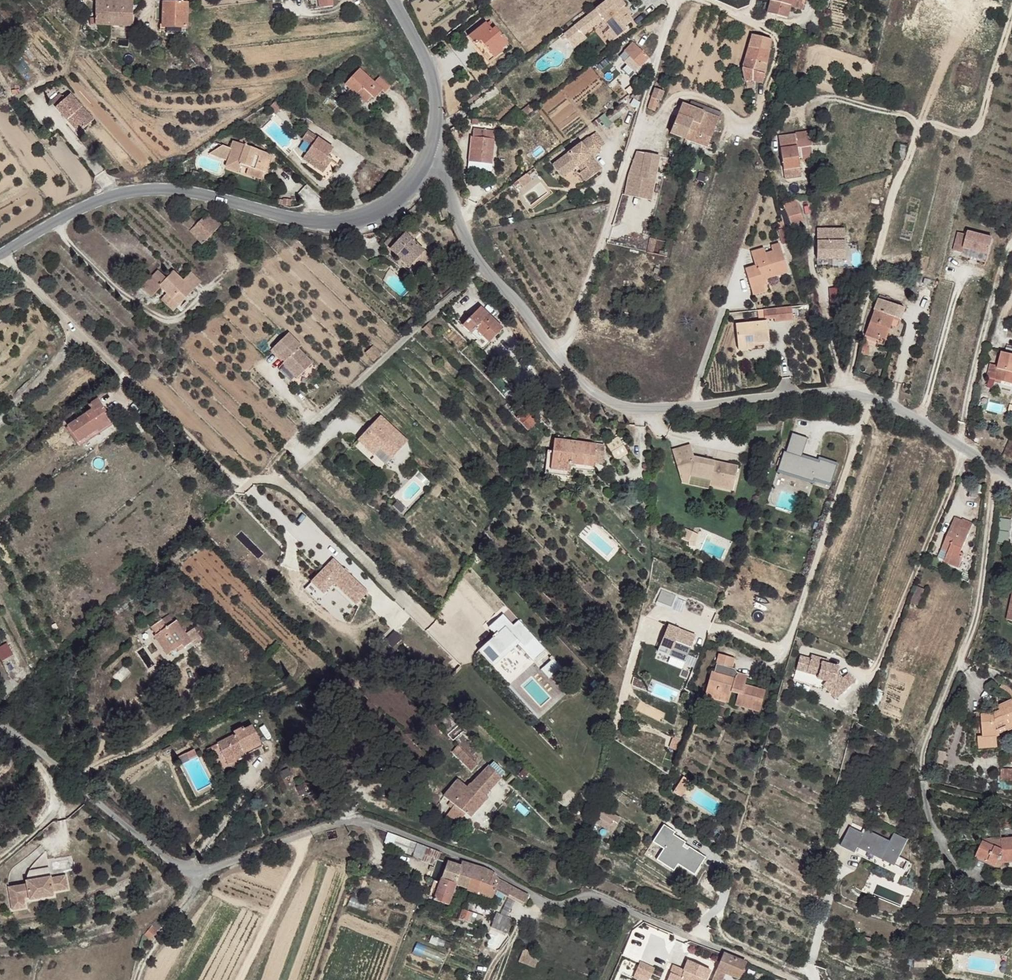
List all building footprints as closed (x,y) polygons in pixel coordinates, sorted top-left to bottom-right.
[(95,22),(133,23),(133,0),(95,0),(95,22)] [(166,3),(164,3),(163,28),(187,29),(187,3),(186,3),(186,0),(167,0),(166,3)] [(577,21),(585,31),(599,20),(605,16),(612,25),(619,35),(630,26),(628,23),(633,19),(628,12),(625,14),(620,7),(623,4),(626,2),(624,0),(605,0),(577,21)] [(767,12),(788,18),(791,6),(792,0),(771,0),(767,12)] [(623,4),(620,7),(625,14),(628,12),(623,4)] [(486,21),(469,35),(476,43),(481,39),(495,55),(504,48),(503,46),(508,42),(495,26),(492,29),(486,21)] [(577,21),(565,30),(574,43),(587,34),(585,31),(577,21)] [(612,25),(606,30),(613,39),(619,35),(612,25)] [(742,69),(744,82),(745,82),(747,91),(754,91),(754,84),(753,75),(763,75),(764,75),(772,39),(753,35),(742,69)] [(793,37),(791,46),(801,48),(804,39),(793,37)] [(481,39),(476,43),(489,59),(495,55),(481,39)] [(635,44),(627,52),(642,68),(651,60),(635,44)] [(627,52),(623,55),(638,71),(642,68),(627,52)] [(362,67),(347,83),(367,102),(376,92),(379,94),(385,89),(387,91),(393,85),(382,75),(376,80),(362,67)] [(763,75),(753,75),(754,84),(761,83),(763,75)] [(658,78),(652,98),(659,100),(666,81),(658,78)] [(59,92),(50,100),(56,106),(65,97),(59,92)] [(65,97),(56,106),(68,118),(72,115),(84,126),(93,117),(70,93),(65,97)] [(652,98),(648,108),(656,110),(659,100),(652,98)] [(286,107),(279,99),(269,106),(277,115),(286,107)] [(692,102),(689,107),(704,113),(706,107),(692,102)] [(682,105),(678,115),(692,121),(699,124),(704,113),(689,107),(682,105)] [(692,121),(685,140),(708,149),(711,149),(713,145),(710,143),(712,137),(721,114),(706,107),(704,113),(699,124),(692,121)] [(72,115),(68,118),(80,130),(84,126),(72,115)] [(678,115),(671,133),(685,140),(692,121),(678,115)] [(309,127),(303,136),(313,144),(320,136),(309,127)] [(592,132),(592,133),(602,144),(609,139),(599,127),(592,132)] [(472,137),(469,162),(492,165),(495,140),(494,140),(495,137),(501,137),(501,133),(474,129),(473,137),(472,137)] [(592,133),(555,162),(565,174),(580,162),(583,160),(588,166),(584,168),(582,170),(588,179),(605,166),(595,154),(604,147),(602,144),(592,133)] [(240,136),(238,143),(245,144),(246,138),(240,136)] [(313,144),(304,156),(310,162),(314,158),(326,167),(333,159),(328,154),(332,150),(335,147),(320,136),(313,144)] [(778,138),(779,146),(809,142),(808,139),(796,140),(794,136),(778,138)] [(224,160),(222,166),(235,171),(238,163),(232,160),(238,143),(230,140),(228,146),(229,148),(224,160)] [(809,142),(779,146),(780,151),(810,145),(809,142)] [(238,143),(232,160),(238,163),(247,167),(260,172),(262,172),(269,154),(245,144),(238,143)] [(219,144),(205,153),(224,160),(229,148),(228,146),(219,144)] [(898,144),(895,157),(905,159),(908,146),(898,144)] [(810,145),(780,151),(784,178),(801,175),(798,156),(801,156),(811,154),(810,145)] [(637,151),(629,175),(630,175),(640,177),(645,153),(637,151)] [(645,153),(640,177),(655,180),(657,167),(659,159),(660,155),(645,153)] [(314,158),(310,162),(323,171),(326,167),(314,158)] [(469,162),(468,171),(491,174),(492,165),(469,162)] [(538,163),(528,171),(532,177),(542,169),(538,163)] [(247,167),(244,174),(258,179),(260,172),(247,167)] [(630,175),(626,192),(650,199),(655,180),(640,177),(630,175)] [(199,206),(182,224),(203,244),(220,226),(199,206)] [(798,206),(785,210),(790,225),(803,221),(798,206)] [(815,228),(815,260),(845,260),(845,228),(815,228)] [(960,231),(956,249),(965,251),(966,246),(990,253),(994,237),(969,231),(968,233),(960,231)] [(404,232),(401,235),(407,241),(410,238),(404,232)] [(390,234),(382,243),(389,249),(396,240),(390,234)] [(396,240),(389,249),(395,255),(398,252),(397,251),(407,241),(401,235),(396,240)] [(407,241),(397,251),(398,252),(404,257),(407,255),(413,260),(423,250),(410,238),(407,241)] [(756,261),(745,264),(751,283),(764,279),(762,275),(766,274),(789,267),(780,240),(772,242),(774,247),(768,249),(766,244),(752,248),(756,261)] [(413,260),(410,263),(418,270),(429,257),(423,250),(413,260)] [(645,252),(642,262),(662,267),(665,256),(652,252),(647,251),(645,252)] [(398,252),(395,255),(407,266),(410,263),(404,257),(398,252)] [(407,255),(404,257),(410,263),(413,260),(407,255)] [(157,273),(139,290),(149,299),(159,290),(166,297),(177,308),(192,293),(182,283),(176,277),(173,279),(169,276),(165,280),(157,273)] [(191,274),(185,280),(195,290),(201,285),(191,274)] [(917,274),(912,290),(917,292),(923,275),(917,274)] [(764,279),(751,283),(753,289),(765,286),(764,279)] [(185,280),(182,283),(192,293),(195,290),(185,280)] [(166,297),(161,302),(171,313),(177,308),(166,297)] [(867,331),(873,333),(881,298),(877,297),(867,331)] [(881,298),(873,333),(887,338),(895,315),(900,318),(904,306),(884,299),(881,298)] [(790,300),(766,303),(767,309),(779,308),(780,312),(791,311),(790,300)] [(480,306),(462,324),(470,331),(474,327),(489,342),(500,330),(490,315),(480,306)] [(502,328),(490,315),(500,330),(502,328)] [(771,317),(739,320),(742,345),(758,343),(757,338),(773,337),(771,317)] [(423,329),(432,337),(438,331),(429,323),(423,329)] [(474,327),(470,331),(478,340),(475,342),(482,348),(489,342),(474,327)] [(1005,328),(1003,343),(1011,344),(1011,342),(1011,329),(1005,328)] [(289,333),(273,348),(286,362),(284,364),(298,378),(313,363),(298,349),(302,346),(289,333)] [(373,345),(365,351),(373,360),(381,354),(373,345)] [(997,365),(994,377),(987,376),(982,390),(1009,398),(1011,389),(1011,369),(997,365)] [(93,412),(70,429),(81,444),(98,432),(99,434),(112,424),(103,411),(105,409),(98,401),(90,407),(93,412)] [(532,408),(521,419),(533,431),(544,420),(532,408)] [(105,409),(103,411),(112,424),(115,422),(105,409)] [(380,415),(358,439),(375,454),(382,447),(391,456),(407,439),(380,415)] [(778,474),(832,487),(838,463),(802,454),(806,437),(788,433),(778,474)] [(618,437),(606,444),(616,460),(628,452),(618,437)] [(548,446),(544,470),(567,473),(569,462),(592,466),(593,461),(600,462),(603,445),(554,438),(553,447),(548,446)] [(669,449),(670,453),(689,449),(688,444),(669,449)] [(689,449),(670,453),(678,477),(688,475),(708,479),(708,483),(731,488),(735,467),(712,462),(712,466),(707,465),(708,461),(692,457),(689,449)] [(688,475),(678,477),(679,484),(686,486),(688,475)] [(978,484),(974,495),(982,497),(986,486),(978,484)] [(956,518),(943,550),(950,553),(960,557),(961,555),(971,532),(962,528),(965,521),(956,518)] [(965,521),(962,528),(971,532),(975,524),(966,519),(965,521)] [(685,533),(681,542),(688,545),(692,536),(685,533)] [(698,538),(692,536),(688,545),(695,545),(698,538)] [(950,553),(945,562),(959,570),(965,557),(961,555),(960,557),(950,553)] [(309,581),(323,595),(333,584),(354,605),(367,592),(332,557),(309,581)] [(689,598),(684,611),(694,616),(700,604),(689,598)] [(700,604),(694,616),(700,620),(705,607),(700,604)] [(711,611),(705,623),(712,627),(717,614),(711,611)] [(545,649),(518,618),(512,624),(502,612),(488,625),(496,634),(477,650),(490,664),(517,641),(533,660),(545,649)] [(158,637),(157,638),(160,642),(181,626),(179,622),(176,625),(171,618),(153,629),(158,637)] [(181,626),(160,642),(170,657),(180,651),(184,649),(187,652),(195,646),(181,626)] [(386,636),(392,645),(400,639),(393,630),(386,636)] [(160,642),(156,646),(165,660),(170,657),(160,642)] [(1,661),(13,655),(7,643),(0,646),(0,659),(1,661)] [(553,658),(543,667),(550,675),(560,666),(553,658)] [(714,676),(709,690),(720,694),(719,698),(731,702),(733,697),(740,699),(736,710),(759,717),(767,697),(747,690),(750,682),(741,679),(737,682),(733,679),(734,676),(738,663),(724,658),(716,677),(714,676)] [(805,660),(803,669),(824,676),(824,678),(840,683),(845,688),(841,693),(849,699),(860,686),(851,679),(848,683),(842,677),(843,672),(832,668),(827,667),(828,664),(816,660),(815,663),(805,660)] [(840,683),(833,681),(829,686),(847,701),(849,699),(841,693),(845,688),(840,683)] [(709,690),(706,700),(729,708),(731,702),(719,698),(720,694),(709,690)] [(982,722),(983,746),(996,746),(997,739),(1007,735),(1011,733),(1011,709),(1000,714),(1003,720),(997,722),(982,722)] [(238,739),(221,748),(228,763),(245,755),(248,760),(265,752),(255,731),(247,735),(246,732),(236,737),(238,739)] [(461,751),(456,756),(469,771),(475,765),(461,751)] [(245,755),(228,763),(231,767),(248,760),(245,755)] [(190,756),(174,764),(177,768),(193,760),(190,756)] [(526,773),(522,769),(516,776),(520,779),(526,773)] [(453,784),(441,797),(448,802),(445,806),(450,810),(453,806),(454,806),(468,817),(487,797),(484,795),(495,783),(482,771),(467,788),(457,780),(453,784)] [(683,774),(680,779),(688,784),(691,780),(683,774)] [(680,779),(672,790),(680,795),(688,784),(680,779)] [(586,800),(576,797),(574,803),(584,806),(586,800)] [(600,805),(595,813),(606,822),(609,819),(614,823),(617,819),(600,805)] [(454,806),(446,815),(463,822),(468,817),(454,806)] [(595,813),(590,818),(602,828),(606,822),(595,813)] [(446,815),(445,816),(461,825),(463,822),(446,815)] [(893,833),(890,840),(865,829),(863,833),(849,827),(840,845),(893,869),(907,839),(893,833)] [(393,849),(434,864),(439,852),(398,836),(393,849)] [(992,847),(981,849),(978,857),(998,864),(999,860),(1010,860),(1009,845),(1003,846),(1003,848),(996,849),(992,847)] [(978,857),(976,862),(989,867),(997,866),(998,864),(978,857)] [(447,862),(442,879),(456,885),(466,890),(470,882),(475,868),(461,862),(459,867),(447,862)] [(475,868),(470,882),(486,889),(492,876),(475,868)] [(28,881),(9,885),(13,904),(26,902),(25,896),(30,894),(30,897),(44,895),(41,884),(53,882),(55,888),(70,885),(67,872),(51,875),(51,872),(27,878),(28,881)] [(492,876),(486,889),(492,892),(496,883),(492,876)] [(440,884),(435,901),(449,906),(456,885),(442,879),(440,884)] [(53,882),(41,884),(44,895),(56,892),(55,888),(53,882)] [(470,882),(466,890),(484,896),(486,889),(470,882)] [(496,883),(492,892),(524,905),(528,897),(496,883)] [(847,894),(842,904),(854,909),(859,900),(847,894)] [(499,916),(496,921),(512,927),(514,921),(499,916)] [(496,921),(493,929),(508,936),(512,927),(496,921)] [(151,927),(143,937),(149,941),(156,931),(151,927)] [(718,960),(721,950),(690,941),(688,951),(718,960)] [(712,979),(722,979),(724,974),(739,979),(746,963),(723,954),(712,979)] [(668,979),(706,979),(709,972),(688,962),(684,970),(674,966),(668,979)] [(655,969),(640,963),(637,970),(652,976),(655,969)] [(635,975),(645,979),(650,979),(652,976),(637,970),(635,975)]
